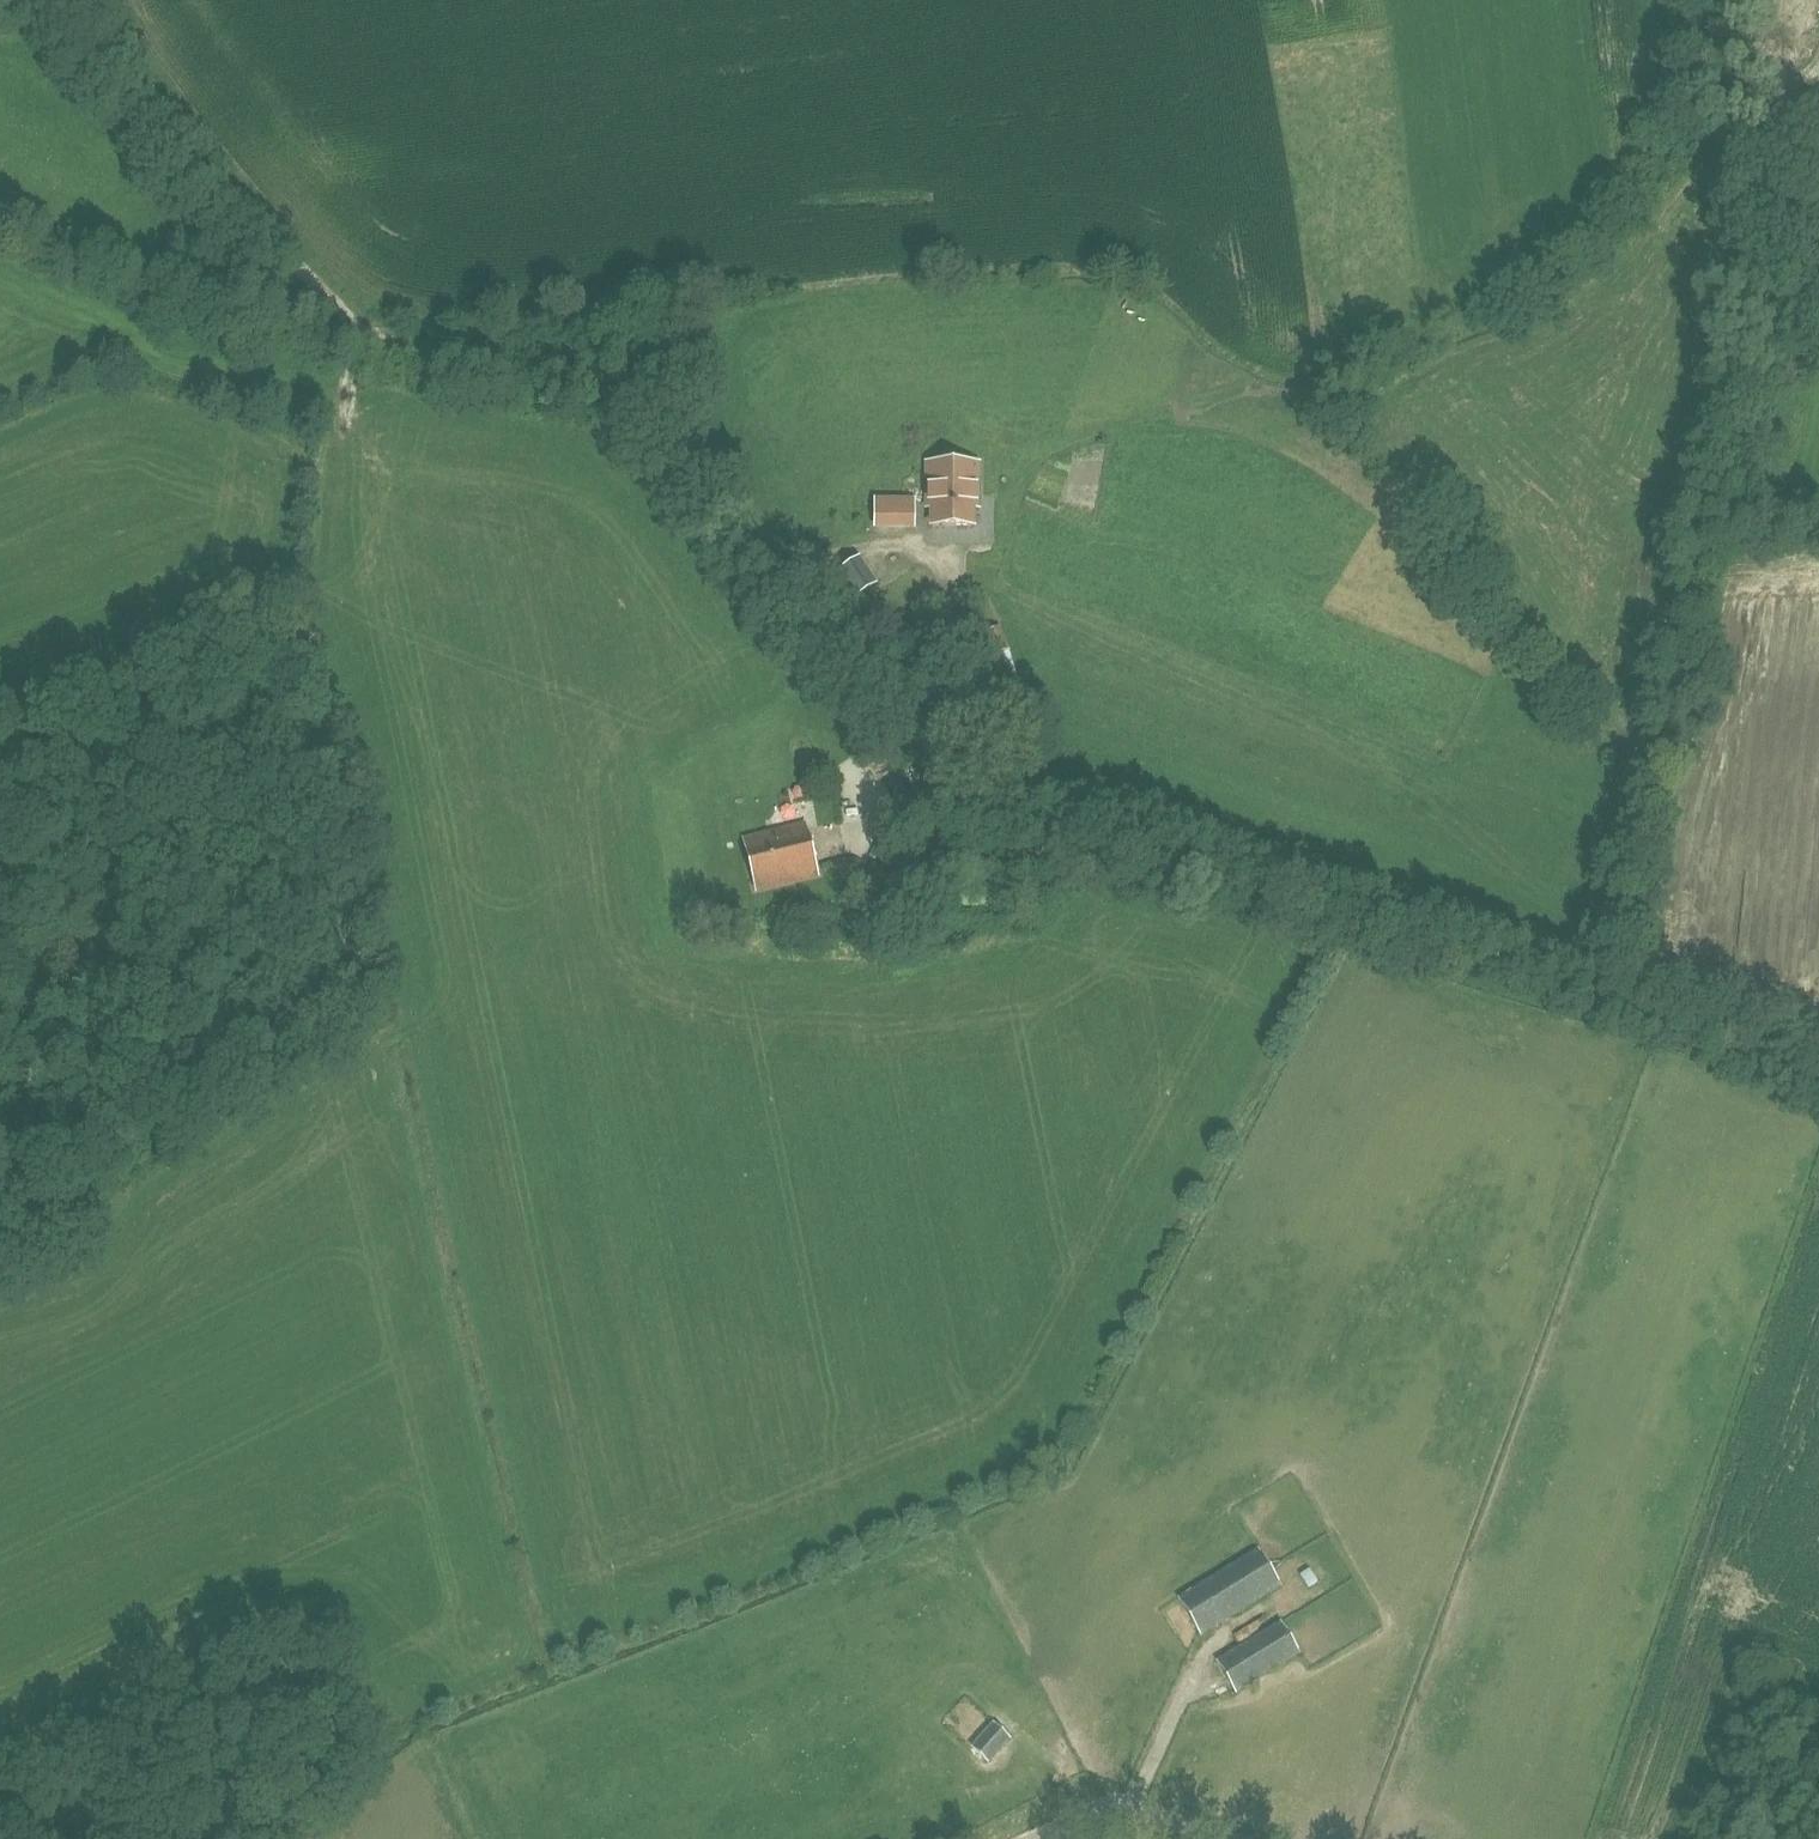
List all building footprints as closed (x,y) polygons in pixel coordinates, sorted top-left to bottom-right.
[(932,508),(932,526),(972,526),(972,508),(976,508),(977,464),(928,464),(927,508),(932,508)] [(875,526),(913,526),(913,502),(875,502),(875,526)] [(805,823),(743,838),(756,890),(818,874),(805,823)] [(1201,1632),(1279,1585),(1258,1551),(1180,1598),(1201,1632)] [(1236,1690),(1298,1653),(1280,1623),(1218,1661),(1236,1690)] [(1010,1740),(990,1721),(967,1744),(988,1764),(1010,1740)]
